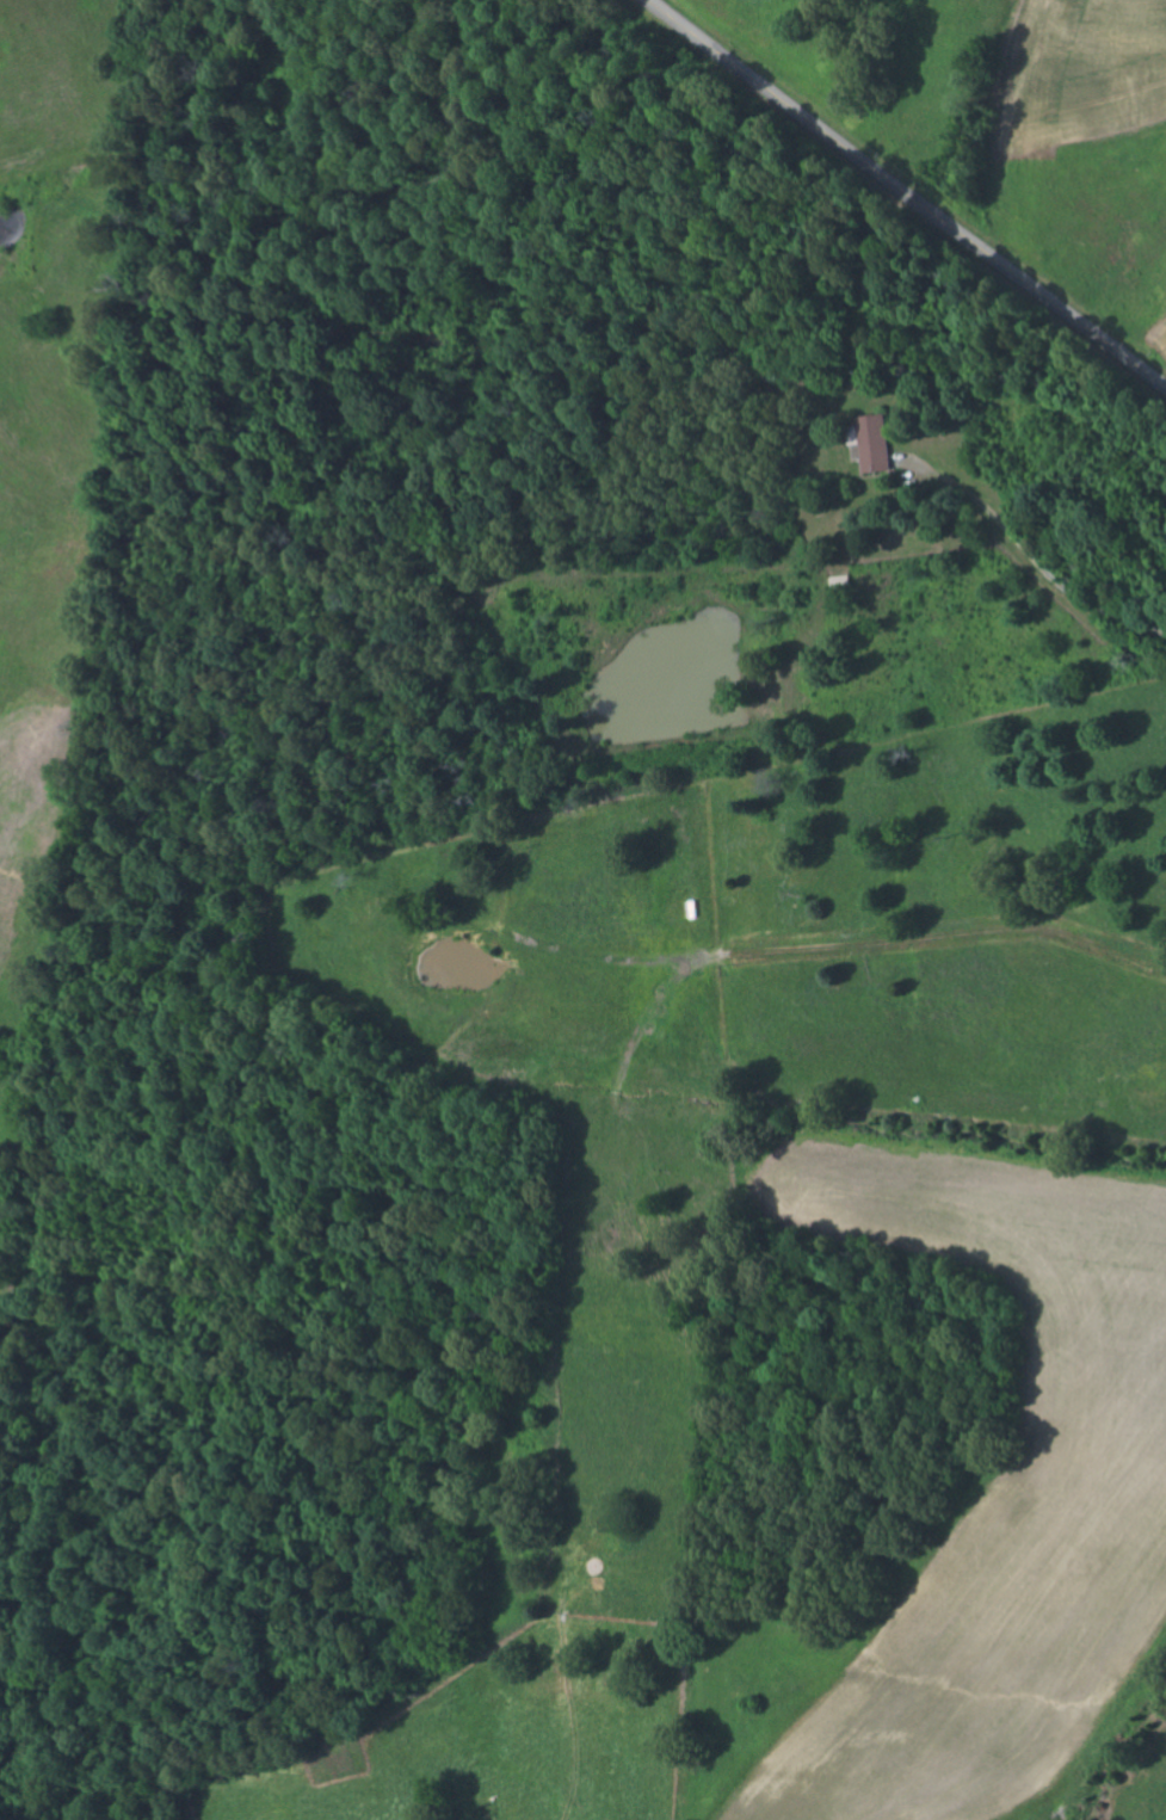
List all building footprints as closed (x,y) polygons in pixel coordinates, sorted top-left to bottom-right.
[(894,470),(890,414),(863,416),(866,472),(894,470)]
